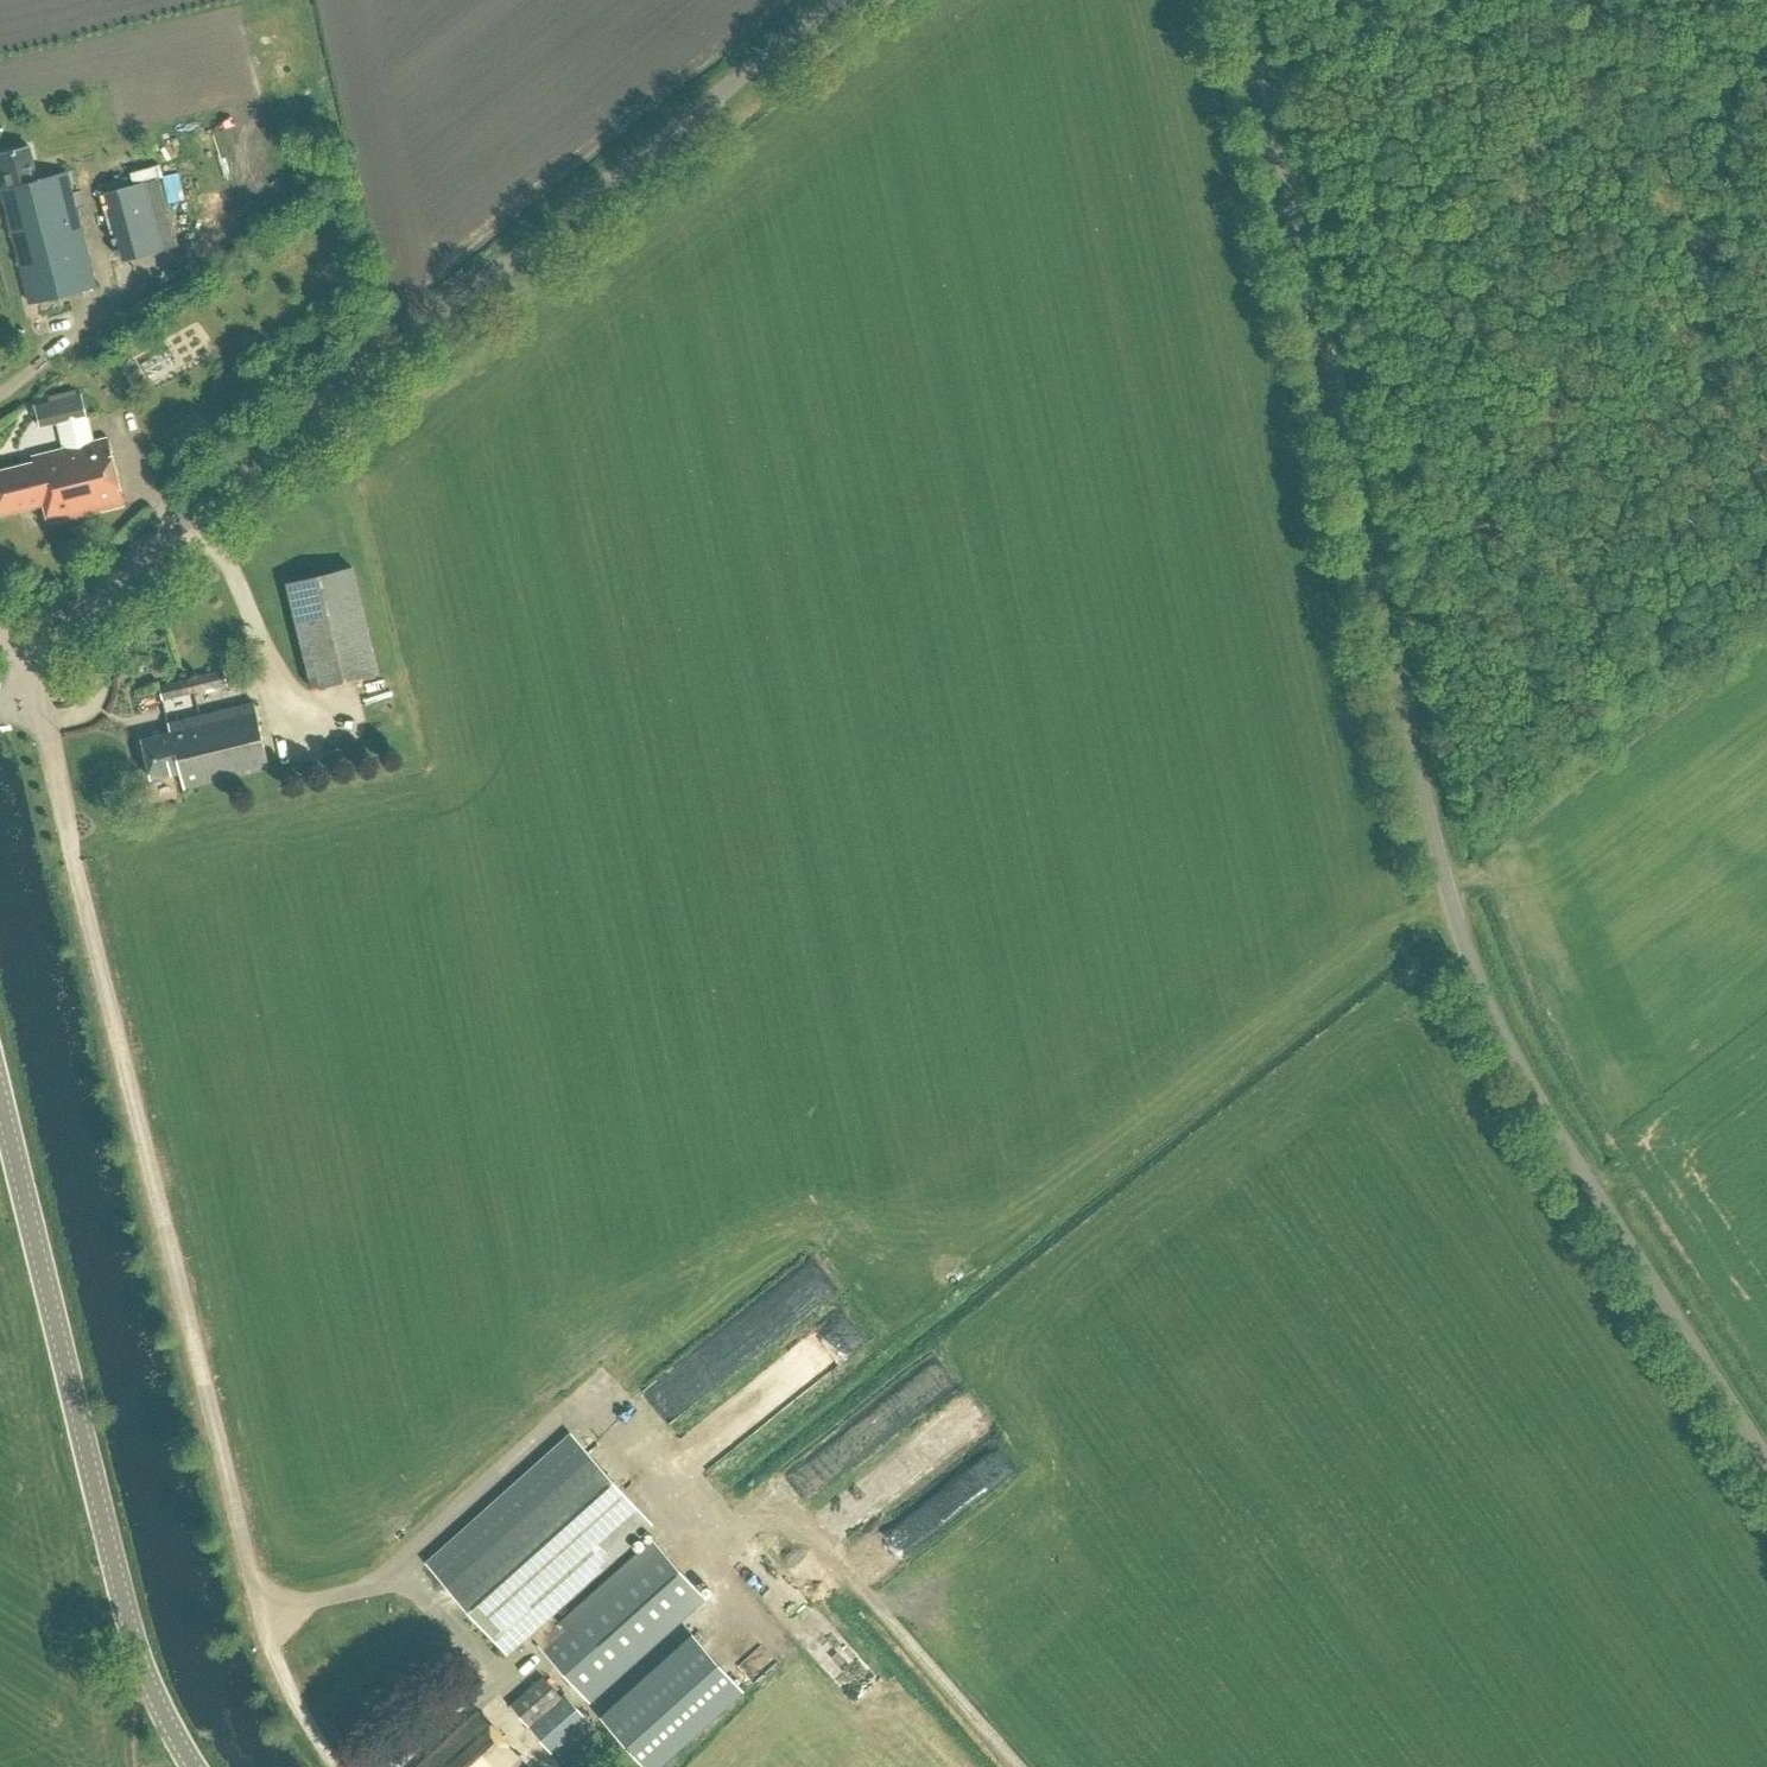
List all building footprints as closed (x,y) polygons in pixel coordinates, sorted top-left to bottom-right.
[(31,147),(0,155),(0,164),(6,188),(1,190),(30,303),(95,286),(66,174),(39,181),(31,147)] [(125,260),(165,249),(147,181),(107,191),(125,260)] [(56,421),(62,448),(33,455),(35,465),(0,474),(0,509),(2,516),(45,505),(49,522),(121,504),(105,437),(94,440),(88,415),(86,415),(80,391),(33,403),(39,425),(56,421)] [(311,685),(378,669),(354,566),(286,582),(311,685)] [(163,697),(227,683),(224,668),(160,683),(163,697)] [(269,762),(253,698),(169,718),(172,729),(143,736),(152,777),(182,770),(185,782),(269,762)] [(649,1454),(668,1478),(822,1358),(801,1331),(757,1366),(760,1370),(696,1420),(706,1432),(698,1439),(687,1425),(649,1454)] [(527,1629),(550,1608),(651,1518),(594,1454),(447,1585),(504,1649),(527,1629)] [(900,1528),(978,1480),(963,1456),(885,1504),(900,1528)] [(739,1688),(688,1631),(598,1711),(647,1766),(650,1766),(739,1688)] [(562,1695),(529,1722),(552,1751),(589,1721),(565,1692),(562,1695)] [(519,1757),(479,1713),(419,1766),(507,1766),(519,1757)]
